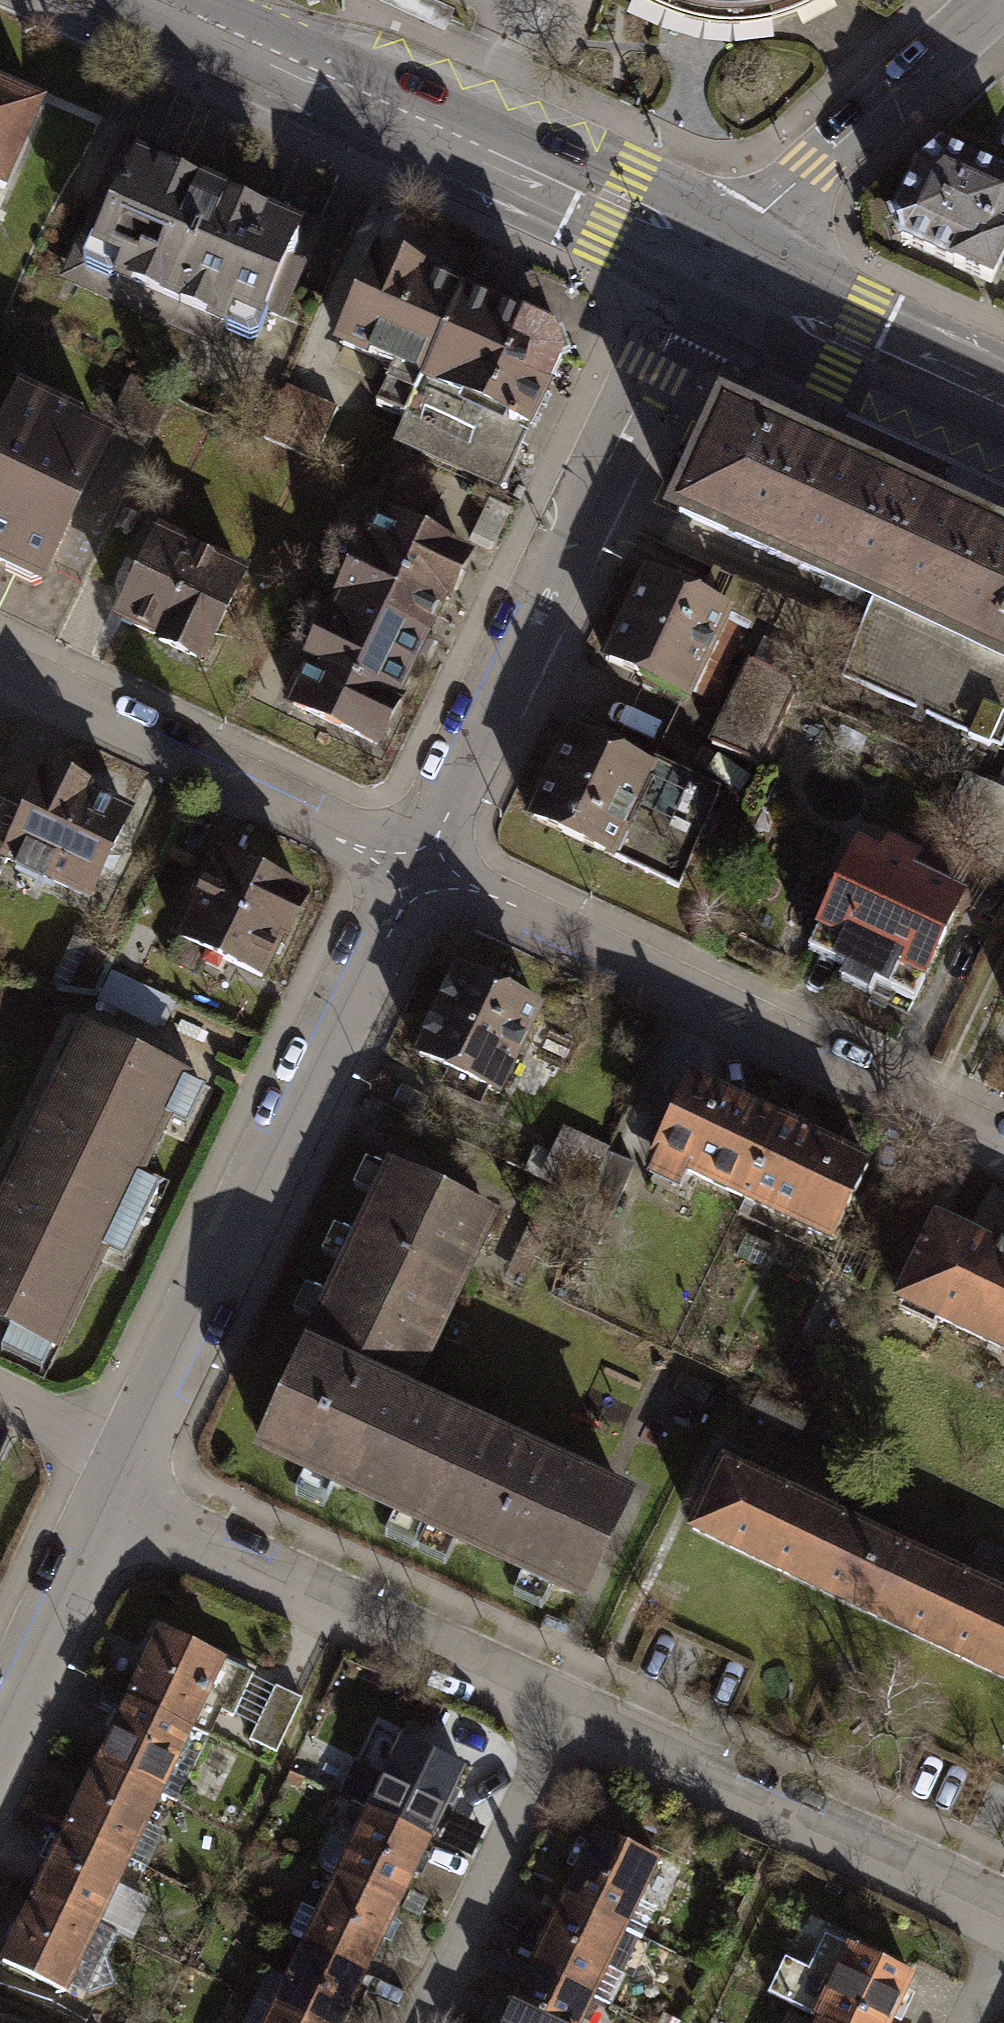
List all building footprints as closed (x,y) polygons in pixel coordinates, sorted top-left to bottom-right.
[(696,11),(732,16),(769,11),(767,0),(663,0),(696,11)] [(769,11),(797,4),(804,0),(767,0),(769,11)] [(4,190),(41,107),(0,89),(0,189),(4,190)] [(894,219),(903,241),(992,281),(1003,253),(1003,181),(939,152),(918,173),(894,219)] [(320,234),(134,153),(78,279),(216,340),(234,299),(282,320),(320,234)] [(404,417),(459,294),(377,259),(339,344),(394,368),(378,405),(404,417)] [(559,359),(552,336),(459,294),(404,417),(392,442),(499,490),(559,359)] [(338,410),(289,387),(264,437),(313,461),(338,410)] [(20,397),(0,437),(0,565),(36,583),(103,446),(79,434),(74,423),(20,397)] [(769,427),(723,405),(672,514),(871,607),(839,674),(1000,750),(1003,741),(1003,537),(769,427)] [(467,556),(381,517),(343,599),(429,639),(467,556)] [(242,576),(160,536),(119,619),(201,659),(242,576)] [(753,622),(644,574),(606,658),(715,706),(753,622)] [(429,639),(343,599),(290,713),(377,753),(429,639)] [(795,686),(749,663),(710,743),(756,765),(795,686)] [(563,729),(522,819),(682,892),(727,793),(655,760),(651,769),(630,760),(634,751),(604,738),(600,746),(563,729)] [(44,774),(24,816),(0,804),(0,875),(7,859),(88,899),(129,815),(44,774)] [(964,893),(857,844),(809,951),(846,968),(839,982),(868,996),(875,981),(915,1000),(964,893)] [(301,896),(220,857),(179,941),(261,980),(301,896)] [(542,1012),(460,971),(420,1052),(465,1073),(461,1080),(492,1095),(495,1088),(503,1092),(542,1012)] [(85,1035),(22,1169),(119,1214),(182,1080),(85,1035)] [(745,1197),(780,1125),(689,1082),(655,1155),(745,1197)] [(832,1238),(867,1166),(780,1125),(745,1197),(832,1238)] [(607,1157),(567,1139),(546,1182),(589,1201),(607,1157)] [(630,1166),(607,1157),(589,1201),(612,1211),(630,1166)] [(0,1216),(0,1323),(55,1349),(119,1214),(22,1169),(0,1216)] [(427,1524),(470,1430),(405,1401),(491,1219),(392,1173),(264,1448),(427,1524)] [(933,1221),(893,1304),(1003,1357),(1003,1255),(933,1221)] [(470,1430),(427,1524),(582,1595),(628,1502),(470,1430)] [(873,1618),(905,1551),(724,1465),(692,1531),(873,1618)] [(905,1551),(873,1618),(1003,1680),(1003,1599),(905,1551)] [(250,1673),(162,1631),(129,1703),(189,1730),(202,1703),(230,1716),(250,1673)] [(189,1730),(129,1703),(100,1766),(158,1794),(177,1802),(206,1738),(189,1730)] [(461,1772),(400,1743),(368,1809),(429,1838),(461,1772)] [(158,1794),(100,1766),(68,1833),(126,1861),(158,1794)] [(429,1838),(368,1809),(337,1874),(398,1903),(429,1838)] [(126,1861),(68,1833),(37,1897),(96,1925),(126,1861)] [(651,1863),(594,1837),(564,1903),(621,1929),(651,1863)] [(398,1903),(337,1874),(304,1941),(365,1970),(398,1903)] [(124,1878),(102,1918),(122,1929),(144,1889),(124,1878)] [(96,1925),(37,1897),(7,1960),(84,1997),(114,1989),(105,1954),(115,1934),(96,1925)] [(621,1929),(564,1903),(532,1970),(589,1996),(621,1929)] [(826,1936),(793,2004),(821,2018),(831,2022),(889,2022),(911,1978),(826,1936)] [(304,1941),(272,2009),(302,2022),(340,2022),(365,1970),(304,1941)] [(532,1970),(508,2022),(577,2022),(589,1996),(532,1970)] [(272,2009),(266,2022),(302,2022),(272,2009)]
